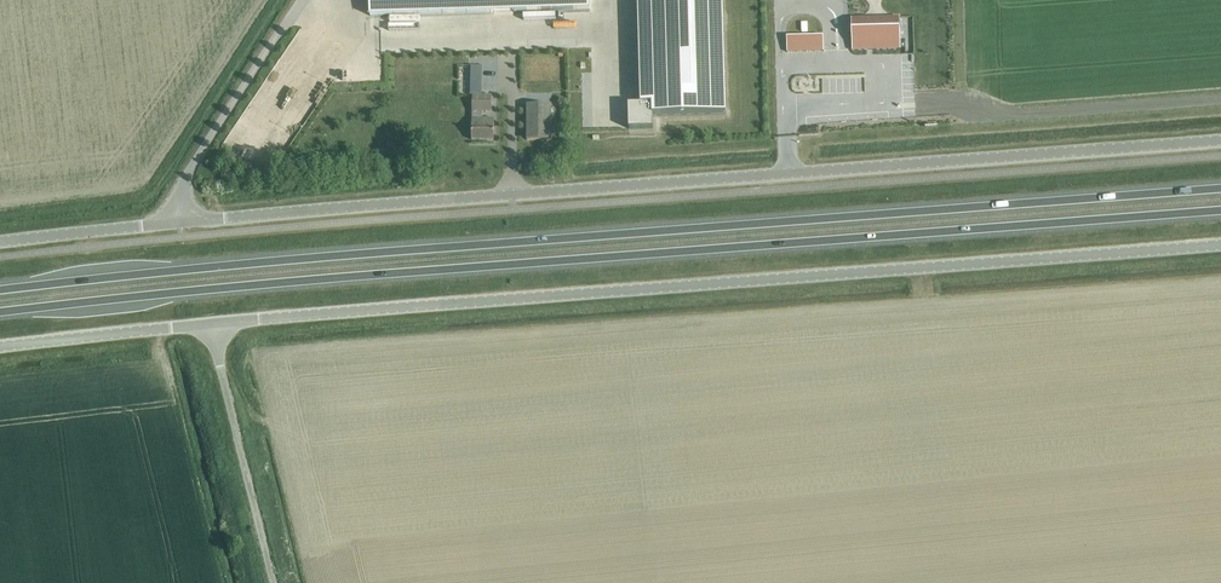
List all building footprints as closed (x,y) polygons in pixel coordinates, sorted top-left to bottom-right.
[(540,11),(589,10),(589,0),(369,0),(370,16),(540,11)] [(641,105),(628,105),(629,129),(653,129),(653,116),(726,114),(723,0),(638,0),(641,105)] [(900,42),(900,18),(869,18),(851,19),(852,42),(871,42),(900,42)] [(823,36),(786,37),(787,53),(824,53),(823,36)] [(482,66),(471,66),(470,96),(472,96),(471,141),(494,141),(494,119),(481,119),(481,112),(490,112),(490,96),(482,96),(482,66)] [(579,76),(578,92),(586,93),(587,76),(579,76)] [(527,106),(527,140),(551,140),(551,106),(527,106)] [(579,127),(590,127),(590,106),(578,107),(579,127)]
